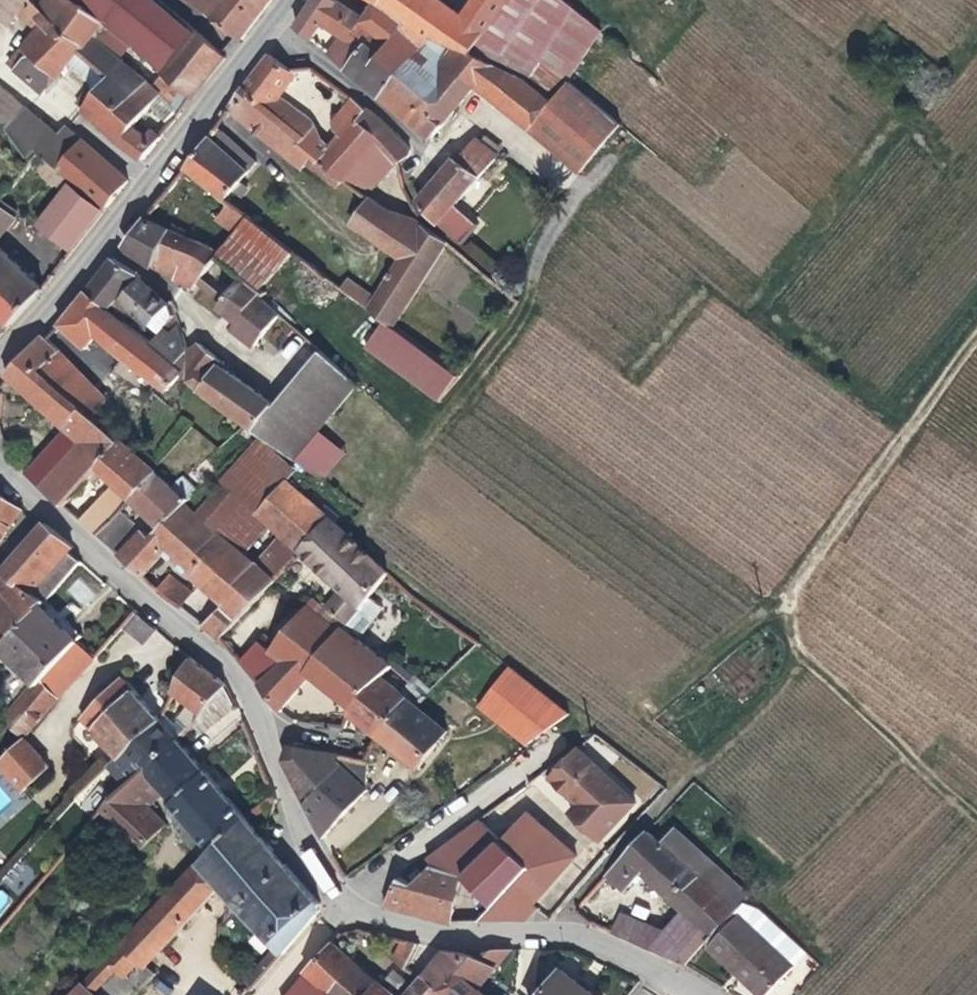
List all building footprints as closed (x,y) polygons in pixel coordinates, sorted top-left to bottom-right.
[(18,11),(24,0),(0,0),(0,14),(11,23),(18,11)] [(32,22),(41,8),(33,0),(24,0),(18,11),(32,22)] [(41,8),(85,43),(92,35),(102,21),(76,0),(47,0),(41,8)] [(102,21),(129,44),(160,70),(195,27),(161,0),(76,0),(102,21)] [(265,0),(196,0),(238,38),(265,0)] [(322,20),(336,0),(310,0),(302,10),(295,26),(310,38),(322,20)] [(343,35),(347,38),(359,21),(363,15),(340,0),(336,0),(322,20),(343,35)] [(363,15),(359,21),(374,33),(365,44),(403,71),(433,35),(374,0),(363,15)] [(468,49),(481,30),(459,16),(437,0),(374,0),(433,35),(468,49)] [(459,16),(481,30),(468,49),(521,75),(538,54),(573,7),(565,0),(471,0),(459,16)] [(573,7),(538,54),(570,81),(604,31),(573,7)] [(68,63),(85,43),(41,8),(32,22),(38,27),(23,45),(57,76),(68,63)] [(120,57),(129,44),(102,21),(92,35),(120,57)] [(346,67),(365,44),(374,33),(359,21),(347,38),(343,35),(328,53),(346,67)] [(225,54),(195,27),(160,70),(191,97),(225,54)] [(125,108),(149,82),(120,57),(92,35),(85,43),(68,63),(90,82),(125,108)] [(468,49),(433,35),(403,71),(452,109),(441,80),(468,49)] [(403,71),(365,44),(346,67),(382,97),(403,71)] [(46,89),(57,76),(23,45),(9,61),(44,91),(46,89)] [(498,102),(521,75),(468,49),(441,80),(452,109),(473,84),(498,102)] [(250,75),(277,94),(294,71),(267,52),(250,75)] [(191,97),(160,70),(149,82),(161,94),(179,111),(191,97)] [(430,136),(452,109),(403,71),(382,97),(430,136)] [(312,119),(277,94),(250,75),(230,101),(231,114),(282,153),(312,119)] [(555,101),(521,75),(498,102),(533,131),(555,101)] [(60,78),(57,76),(46,89),(49,90),(60,78)] [(620,122),(570,81),(555,101),(533,131),(580,169),(620,122)] [(161,94),(149,82),(125,108),(90,82),(81,93),(90,102),(84,109),(142,159),(161,136),(152,127),(145,135),(133,124),(150,105),(161,94)] [(39,151),(57,133),(0,84),(0,118),(4,122),(29,155),(36,147),(39,151)] [(90,102),(81,93),(75,101),(84,109),(90,102)] [(161,94),(150,105),(170,124),(179,111),(161,94)] [(351,96),(342,108),(355,121),(366,108),(351,96)] [(368,106),(366,108),(355,121),(396,162),(408,152),(408,147),(408,145),(395,130),(368,106)] [(333,130),(339,134),(364,154),(363,155),(381,171),(396,162),(355,121),(342,108),(330,124),(333,130)] [(321,137),(312,119),(282,153),(301,168),(306,162),(313,154),(324,140),(321,137)] [(82,138),(66,124),(57,133),(39,151),(56,166),(58,167),(82,138)] [(216,128),(185,165),(224,198),(232,188),(239,179),(256,160),(216,128)] [(339,134),(330,145),(375,180),(381,171),(363,155),(364,154),(339,134)] [(476,135),(457,155),(480,174),(498,152),(476,135)] [(128,178),(82,138),(58,167),(106,206),(128,178)] [(330,145),(324,140),(313,154),(341,174),(366,193),(375,180),(330,145)] [(47,176),(56,166),(39,151),(29,162),(47,176)] [(457,155),(454,153),(416,197),(435,221),(455,201),(480,174),(457,155)] [(335,183),(341,174),(313,154),(306,162),(335,183)] [(246,185),(239,179),(232,188),(239,194),(246,185)] [(103,209),(70,182),(39,222),(73,249),(103,209)] [(350,221),(401,256),(424,220),(385,207),(369,195),(350,221)] [(17,215),(0,201),(0,232),(17,215)] [(217,218),(236,230),(247,215),(228,201),(217,218)] [(477,221),(455,201),(435,221),(460,241),(477,221)] [(151,263),(172,230),(143,215),(124,242),(130,250),(151,263)] [(236,230),(220,251),(217,255),(242,274),(260,287),(293,250),(247,215),(236,230)] [(401,256),(380,289),(406,305),(447,239),(424,220),(401,256)] [(217,255),(220,251),(172,230),(151,263),(183,282),(196,284),(217,255)] [(43,287),(0,246),(0,333),(43,287)] [(113,256),(87,287),(109,307),(121,295),(138,276),(141,274),(113,256)] [(266,291),(260,287),(242,274),(218,305),(236,319),(231,325),(254,344),(281,310),(263,295),(266,291)] [(340,284),(370,306),(376,295),(347,275),(340,284)] [(169,301),(138,276),(121,295),(152,323),(169,301)] [(203,280),(192,298),(208,308),(219,291),(203,280)] [(87,287),(59,321),(86,346),(97,333),(115,312),(109,307),(87,287)] [(406,305),(380,289),(376,295),(370,306),(385,318),(394,324),(406,305)] [(175,316),(169,301),(152,323),(161,331),(175,316)] [(151,343),(115,312),(97,333),(169,388),(183,371),(177,366),(151,343)] [(189,350),(175,316),(161,331),(151,343),(177,366),(189,350)] [(460,373),(394,324),(385,318),(367,342),(438,399),(460,373)] [(41,332),(24,351),(52,375),(68,357),(41,332)] [(199,340),(189,350),(177,366),(183,371),(200,389),(223,363),(225,360),(199,340)] [(321,347),(275,402),(254,428),(295,456),(320,427),(358,383),(321,347)] [(6,372),(68,427),(92,448),(111,427),(94,412),(79,399),(52,375),(24,351),(6,372)] [(93,382),(68,357),(52,375),(79,399),(93,382)] [(275,402),(223,363),(200,389),(254,428),(275,402)] [(93,382),(79,399),(94,412),(106,398),(93,382)] [(103,458),(92,448),(68,427),(29,472),(63,502),(97,465),(103,458)] [(111,427),(92,448),(103,458),(122,437),(111,427)] [(346,449),(320,427),(295,456),(323,476),(346,449)] [(97,465),(114,480),(130,493),(154,466),(122,437),(103,458),(97,465)] [(222,479),(224,481),(244,499),(258,511),(287,478),(295,468),(260,437),(222,479)] [(130,493),(119,506),(130,515),(141,503),(165,475),(154,466),(130,493)] [(184,473),(172,483),(186,498),(198,488),(184,473)] [(172,483),(165,475),(141,503),(163,524),(186,498),(172,483)] [(283,533),(300,548),(329,515),(323,510),(319,506),(287,478),(258,511),(269,521),(283,533)] [(81,517),(96,531),(119,506),(130,493),(114,480),(81,517)] [(224,481),(198,510),(219,528),(244,499),(224,481)] [(22,508),(7,497),(0,506),(0,537),(22,508)] [(168,550),(224,601),(240,616),(274,578),(274,577),(257,562),(243,550),(219,528),(198,510),(186,498),(163,524),(152,536),(168,550)] [(219,528),(243,550),(269,521),(258,511),(244,499),(219,528)] [(324,501),(319,506),(323,510),(328,505),(324,501)] [(113,546),(136,520),(130,515),(119,506),(96,531),(113,546)] [(300,548),(343,586),(372,554),(329,515),(300,548)] [(3,569),(14,579),(40,604),(46,597),(79,559),(70,550),(73,545),(45,521),(3,569)] [(143,574),(168,550),(152,536),(143,527),(119,553),(143,574)] [(274,577),(300,548),(283,533),(257,562),(274,577)] [(327,605),(345,621),(368,594),(390,569),(372,554),(343,586),(327,605)] [(0,572),(0,597),(14,579),(3,569),(0,572)] [(82,607),(105,586),(89,569),(66,589),(82,607)] [(180,605),(194,589),(171,569),(157,586),(180,605)] [(40,604),(14,579),(0,597),(0,643),(40,604)] [(345,621),(337,630),(342,634),(353,643),(358,637),(383,604),(368,594),(345,621)] [(83,632),(46,597),(40,604),(78,639),(83,632)] [(220,638),(240,616),(224,601),(204,623),(220,638)] [(40,604),(0,643),(0,644),(36,680),(38,681),(78,639),(40,604)] [(281,708),(313,671),(342,634),(337,630),(308,605),(276,642),(271,648),(260,639),(240,659),(281,708)] [(144,642),(157,625),(138,609),(123,625),(144,642)] [(265,633),(260,639),(271,648),(276,642),(265,633)] [(313,671),(354,704),(381,674),(391,662),(358,637),(353,643),(342,634),(313,671)] [(96,656),(78,639),(38,681),(58,695),(96,656)] [(225,680),(192,655),(173,687),(190,702),(202,711),(226,682),(225,680)] [(391,662),(381,674),(416,703),(432,686),(416,671),(410,677),(391,662)] [(569,710),(510,665),(480,704),(527,741),(569,710)] [(349,709),(420,765),(447,728),(416,703),(381,674),(354,704),(349,709)] [(98,731),(139,693),(123,676),(82,714),(98,731)] [(24,734),(58,695),(38,681),(36,680),(3,717),(24,734)] [(151,681),(139,693),(159,714),(165,709),(171,703),(151,681)] [(236,704),(226,682),(202,711),(193,721),(203,732),(236,704)] [(159,714),(139,693),(98,731),(118,753),(121,756),(163,718),(159,714)] [(190,724),(193,721),(202,711),(190,702),(182,711),(184,713),(182,715),(190,724)] [(176,721),(165,709),(159,714),(163,718),(180,737),(190,724),(182,715),(176,721)] [(149,766),(180,737),(163,718),(121,756),(118,753),(109,762),(127,782),(147,764),(149,766)] [(24,736),(0,759),(0,761),(25,788),(50,764),(24,736)] [(165,790),(172,798),(207,768),(180,737),(149,766),(147,769),(165,790)] [(285,760),(303,799),(338,752),(289,743),(285,760)] [(544,768),(551,775),(578,747),(576,745),(544,768)] [(598,838),(634,800),(578,747),(551,775),(569,793),(560,802),(598,838)] [(365,785),(338,752),(303,799),(321,835),(365,785)] [(365,757),(338,752),(365,785),(365,757)] [(155,800),(165,790),(147,769),(149,766),(147,764),(127,782),(150,805),(155,800)] [(207,768),(172,798),(171,799),(212,846),(246,814),(207,768)] [(103,806),(130,833),(144,846),(167,822),(154,809),(159,804),(155,800),(150,805),(127,782),(103,806)] [(174,823),(202,855),(212,846),(171,799),(164,806),(177,820),(174,823)] [(526,810),(503,839),(534,867),(516,887),(533,903),(575,852),(526,810)] [(272,844),(246,814),(212,846),(202,855),(199,859),(220,884),(225,890),(272,844)] [(426,854),(431,862),(466,876),(503,839),(478,816),(426,854)] [(623,888),(642,868),(684,906),(662,930),(650,923),(620,909),(612,931),(676,957),(686,962),(706,939),(736,909),(749,894),(674,826),(661,841),(647,828),(606,872),(623,888)] [(144,846),(130,833),(113,850),(127,863),(144,846)] [(503,839),(466,876),(496,907),(516,887),(534,867),(503,839)] [(288,863),(272,844),(225,890),(241,907),(288,863)] [(145,965),(220,884),(199,859),(121,942),(139,959),(145,965)] [(384,903),(452,921),(466,876),(431,862),(414,880),(399,873),(384,903)] [(288,863),(241,907),(276,944),(283,951),(321,908),(319,899),(288,863)] [(533,903),(516,887),(496,907),(483,921),(521,920),(535,905),(533,903)] [(10,898),(0,891),(0,911),(10,898)] [(736,909),(706,939),(763,994),(792,964),(736,909)] [(406,966),(418,941),(403,936),(393,956),(406,966)] [(332,938),(306,969),(336,994),(399,994),(332,938)] [(126,974),(139,959),(121,942),(84,981),(94,990),(117,965),(126,974)] [(270,966),(283,951),(276,944),(263,959),(270,966)] [(477,953),(502,964),(514,947),(492,946),(477,953)] [(477,953),(445,947),(425,972),(448,992),(451,994),(474,994),(481,988),(493,974),(502,964),(477,953)] [(264,974),(270,966),(263,959),(256,967),(264,974)] [(256,983),(264,974),(256,967),(248,976),(256,983)] [(562,967),(540,994),(598,994),(562,967)] [(306,969),(285,994),(336,994),(306,969)] [(448,992),(425,972),(404,994),(445,994),(448,992)] [(481,988),(489,994),(502,994),(508,988),(493,974),(481,988)] [(71,994),(99,994),(94,990),(84,981),(71,994)]
